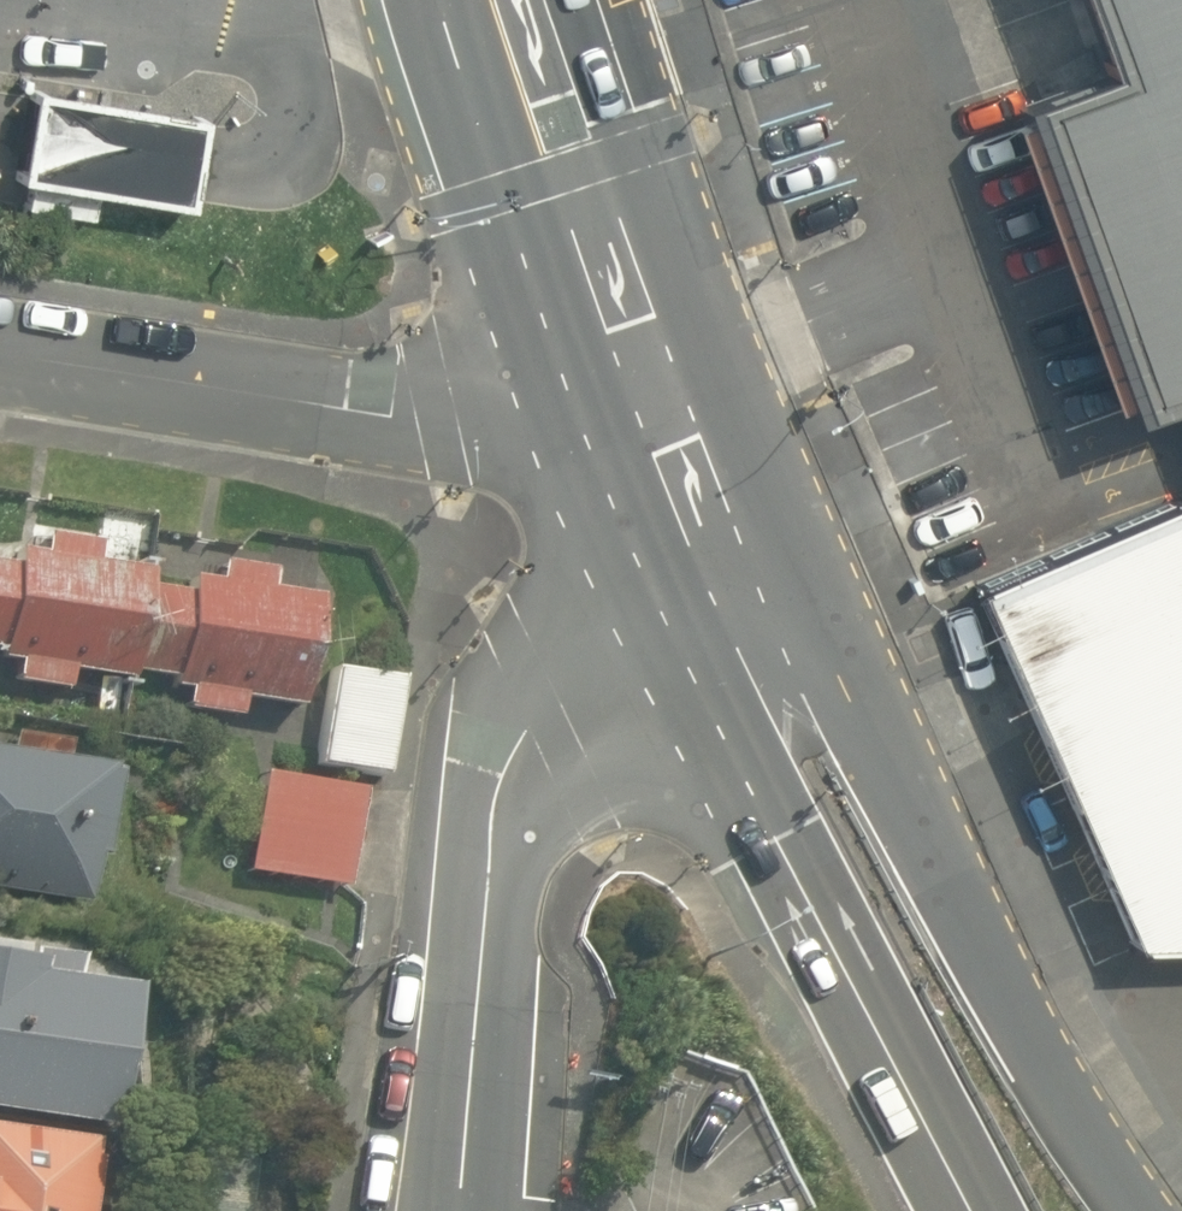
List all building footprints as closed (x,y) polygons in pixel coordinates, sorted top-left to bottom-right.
[(1103,66),(1009,99),(1015,115),(1002,120),(1104,403),(1116,398),(1121,413),(1181,391),(1181,0),(1078,0),(1103,66)] [(199,107),(27,78),(11,169),(185,199),(199,107)] [(1171,507),(1004,574),(967,589),(1127,952),(1181,951),(1181,507),(1171,507)] [(1,642),(0,652),(0,671),(70,681),(74,652),(187,668),(182,699),(244,708),(248,676),(302,684),(316,581),(0,538),(0,642),(1,642)] [(386,770),(398,662),(321,653),(309,761),(386,770)] [(0,728),(0,890),(96,903),(116,743),(0,728)] [(359,792),(250,778),(239,864),(348,878),(359,792)] [(112,1116),(128,965),(0,951),(0,1104),(112,1116)] [(97,1130),(0,1121),(0,1210),(89,1210),(97,1130)]
